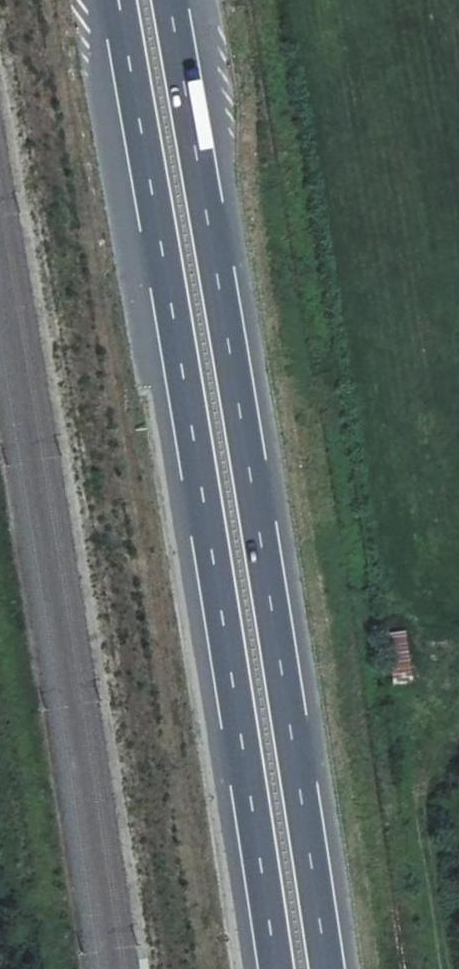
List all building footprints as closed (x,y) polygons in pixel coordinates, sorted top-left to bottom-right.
[(391,679),(410,676),(403,631),(384,634),(391,679)]
